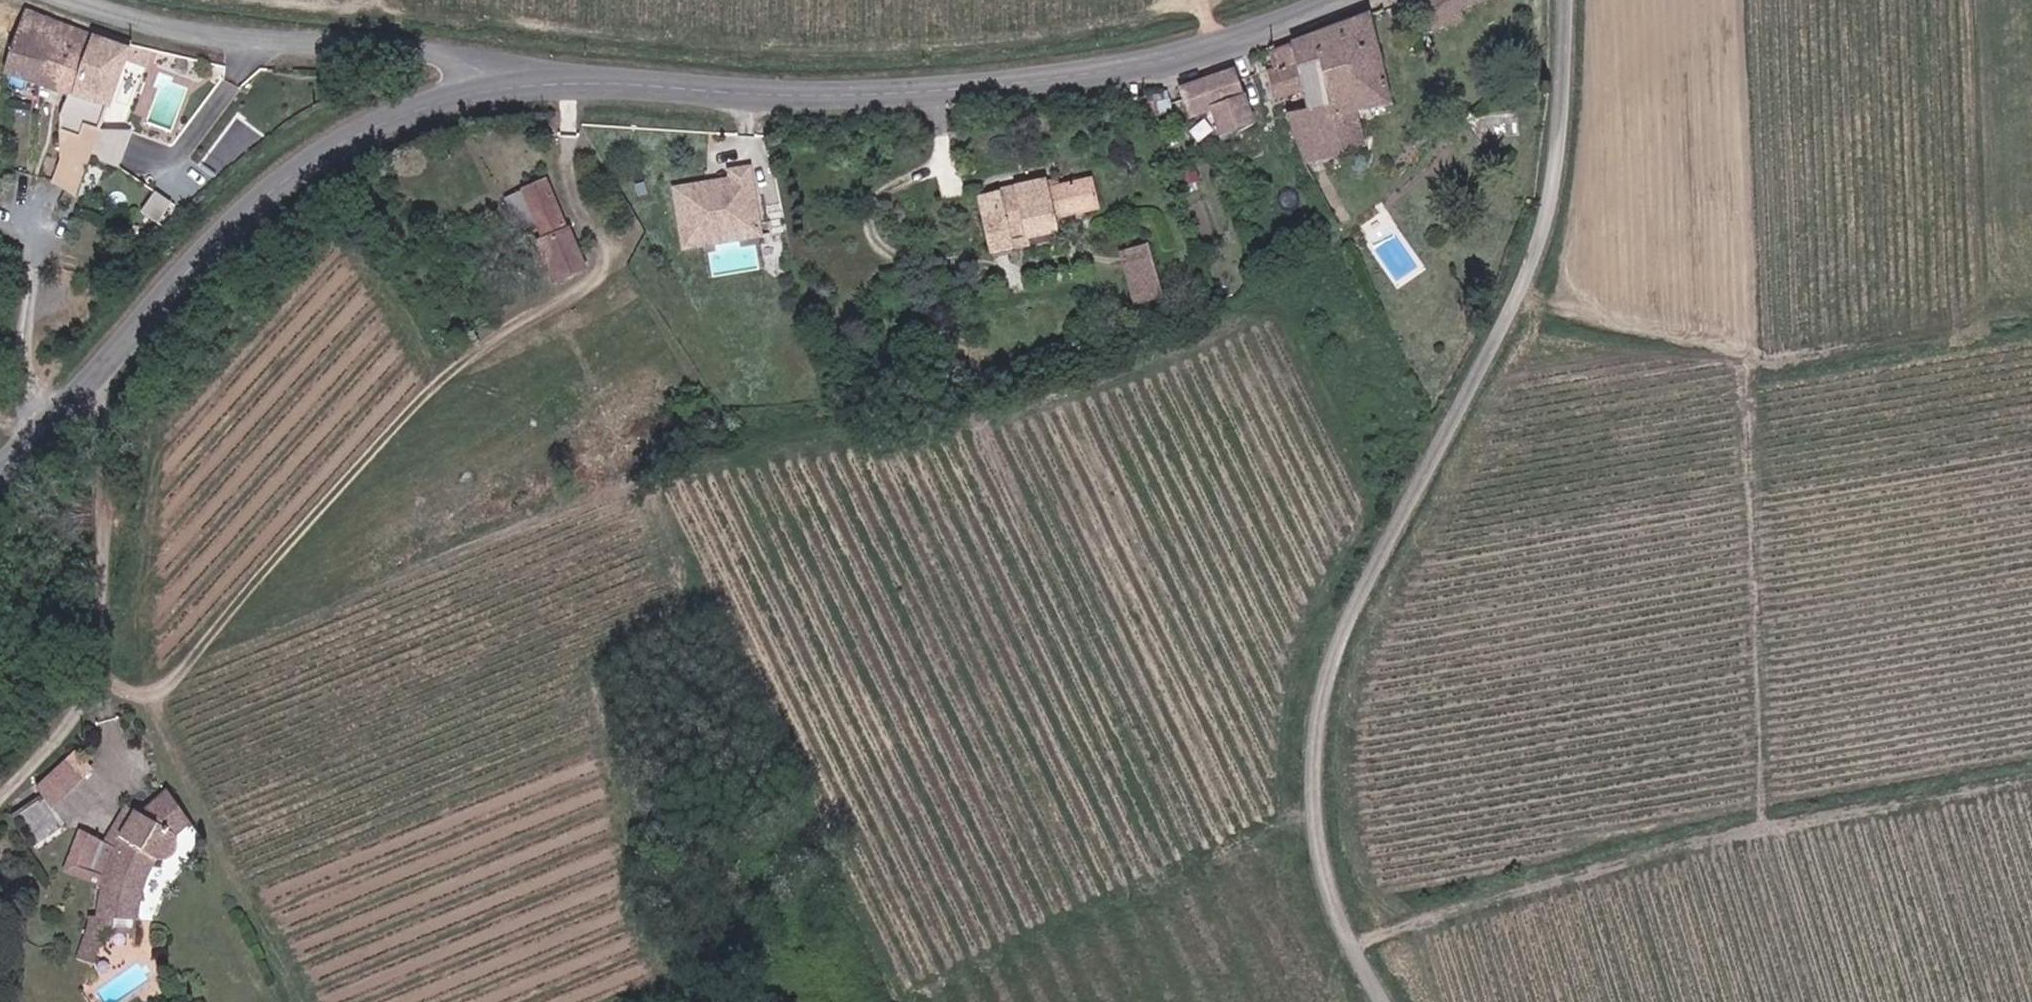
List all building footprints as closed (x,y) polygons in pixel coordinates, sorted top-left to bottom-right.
[(1427,34),(1457,23),(1456,10),(1484,0),(1412,0),(1427,34)] [(16,11),(0,5),(0,63),(16,11)] [(34,83),(52,24),(16,11),(0,63),(0,71),(34,83)] [(1283,115),(1301,162),(1340,151),(1343,158),(1357,154),(1356,146),(1362,145),(1355,111),(1385,105),(1365,14),(1311,34),(1325,110),(1302,113),(1283,115)] [(34,83),(68,95),(88,36),(52,24),(34,83)] [(1325,110),(1311,34),(1268,51),(1273,64),(1262,69),(1271,97),(1296,90),(1302,113),(1325,110)] [(68,95),(60,118),(62,165),(51,184),(83,195),(87,181),(93,161),(101,134),(102,131),(108,108),(124,50),(88,36),(68,95)] [(1221,133),(1251,122),(1232,68),(1222,72),(1201,80),(1180,87),(1189,115),(1212,109),(1221,133)] [(1172,111),(1164,86),(1145,88),(1154,116),(1172,111)] [(101,134),(93,161),(122,169),(133,133),(101,134)] [(674,182),(677,242),(699,241),(700,229),(753,226),(750,170),(731,170),(731,180),(674,182)] [(1055,216),(1101,207),(1094,178),(1050,188),(1048,176),(982,190),(996,254),(1016,249),(1014,236),(1030,232),(1058,226),(1055,216)] [(566,231),(547,185),(500,201),(513,238),(535,230),(539,242),(551,237),(553,243),(536,249),(551,287),(586,273),(571,229),(566,231)] [(163,222),(173,198),(152,189),(142,214),(163,222)] [(717,240),(733,239),(753,238),(753,226),(700,229),(699,241),(717,240)] [(1016,249),(1032,246),(1030,232),(1014,236),(1016,249)] [(1126,252),(1131,280),(1157,276),(1152,247),(1126,252)] [(1136,315),(1162,311),(1157,276),(1131,280),(1136,315)] [(74,753),(37,787),(53,804),(90,769),(74,753)] [(168,838),(181,827),(182,825),(166,794),(164,796),(140,820),(133,816),(117,838),(130,848),(123,857),(80,832),(63,872),(101,886),(90,924),(129,929),(135,891),(146,863),(166,864),(172,858),(174,850),(168,838)] [(57,831),(38,797),(10,815),(29,848),(57,831)]
